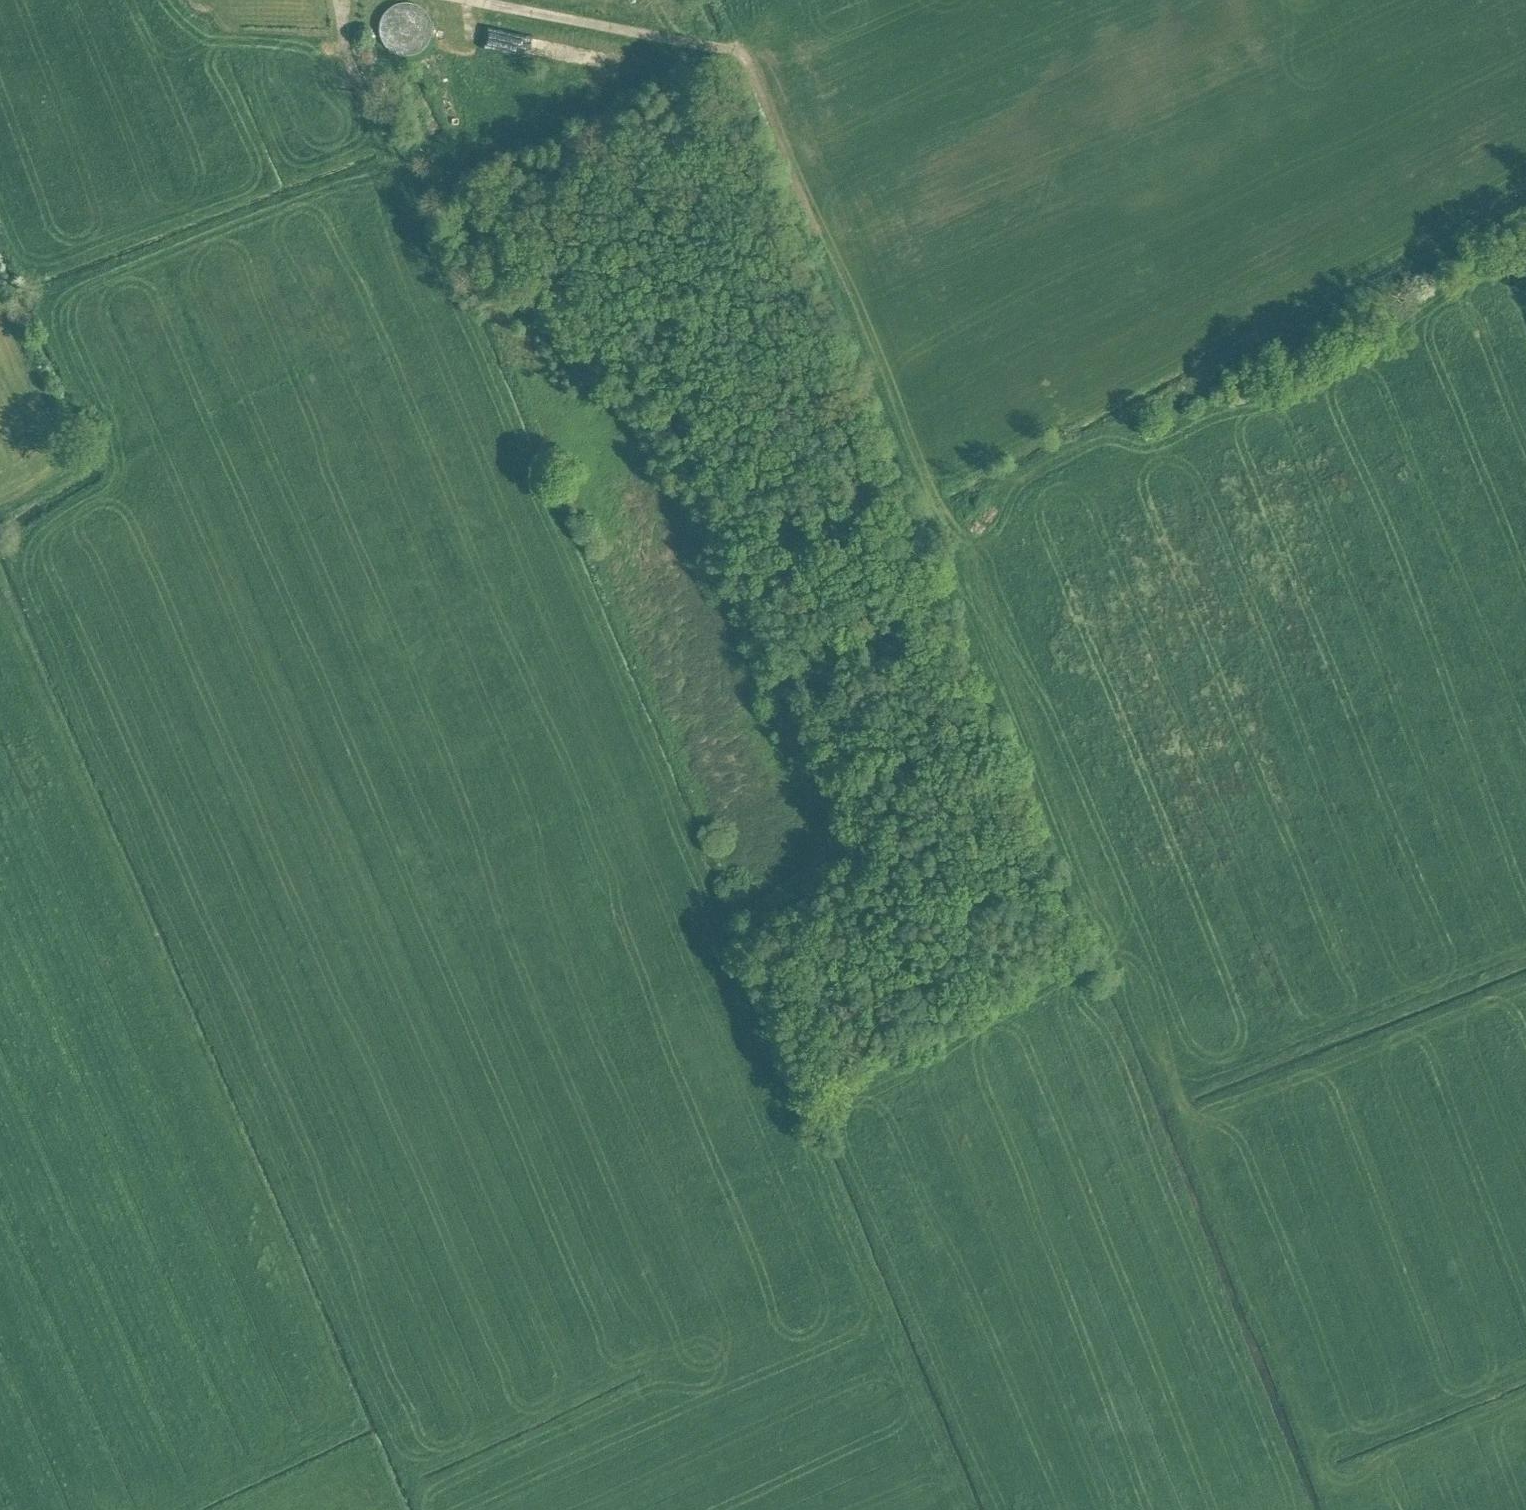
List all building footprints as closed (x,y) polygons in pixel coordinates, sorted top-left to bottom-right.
[(400,1),(392,4),(386,8),(381,15),(379,22),(379,30),(381,37),(385,44),(391,49),(398,52),(406,53),(414,52),(421,48),(426,42),(430,35),(431,28),(430,20),(427,13),(422,7),(415,3),(408,1),(400,1)]
